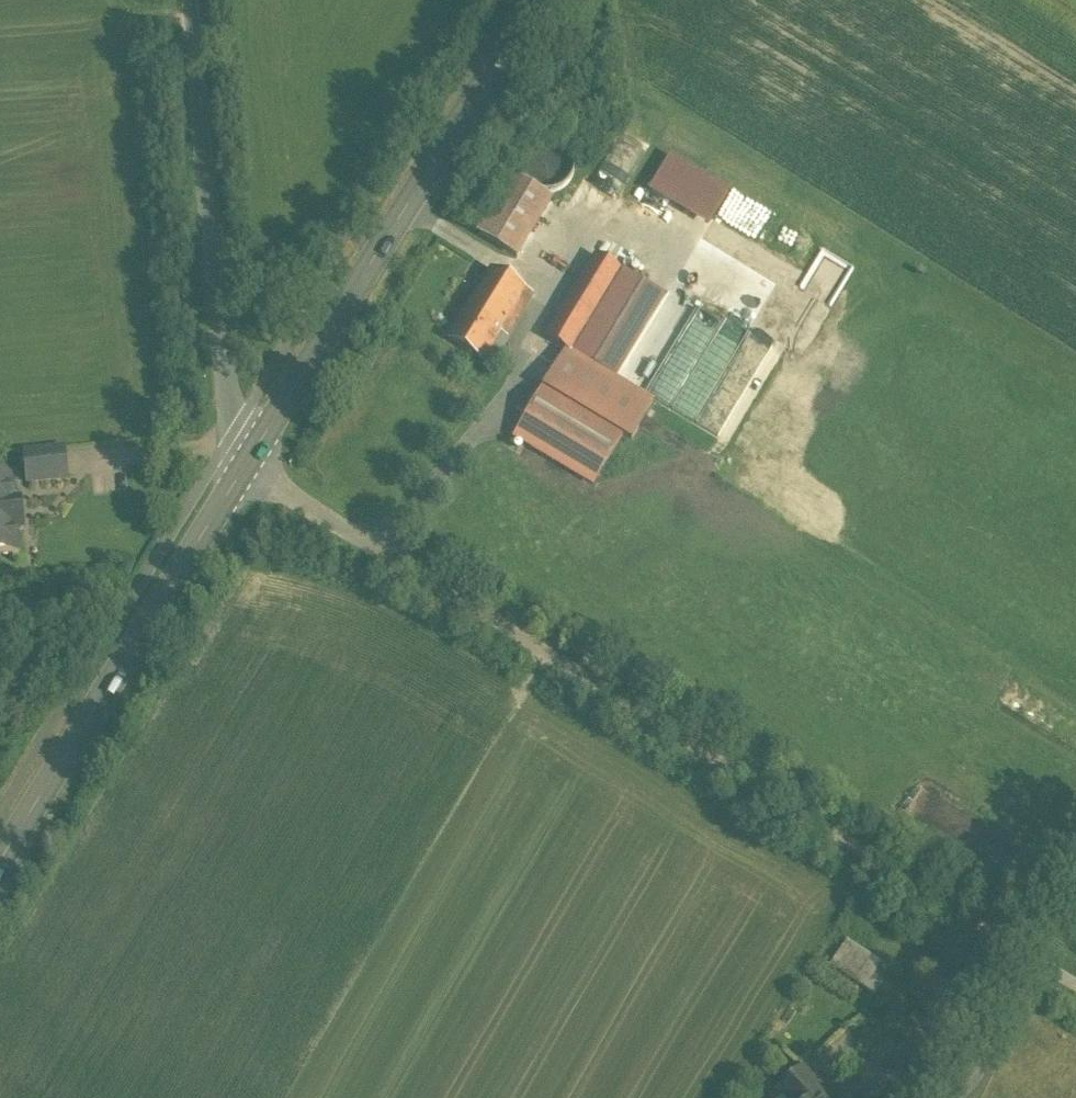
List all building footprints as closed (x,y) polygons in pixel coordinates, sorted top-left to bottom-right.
[(522,175),(526,184),(535,191),(545,194),(556,192),(566,187),(572,178),(575,167),(573,157),(567,148),(558,142),(548,140),(537,142),(529,147),(523,155),(520,165),(522,175)] [(671,159),(654,188),(709,221),(727,191),(671,159)] [(550,201),(513,179),(479,235),(517,257),(550,201)] [(665,298),(596,256),(545,341),(566,353),(514,438),(526,446),(592,485),(623,434),(644,399),(615,381),(665,298)] [(531,299),(492,276),(454,341),(493,364),(531,299)] [(64,449),(25,453),(28,484),(67,480),(64,449)] [(0,480),(0,554),(17,552),(14,530),(17,529),(14,502),(11,502),(9,479),(0,480)] [(818,1097),(825,1091),(803,1068),(782,1088),(792,1097),(816,1097),(817,1097),(818,1097)]
